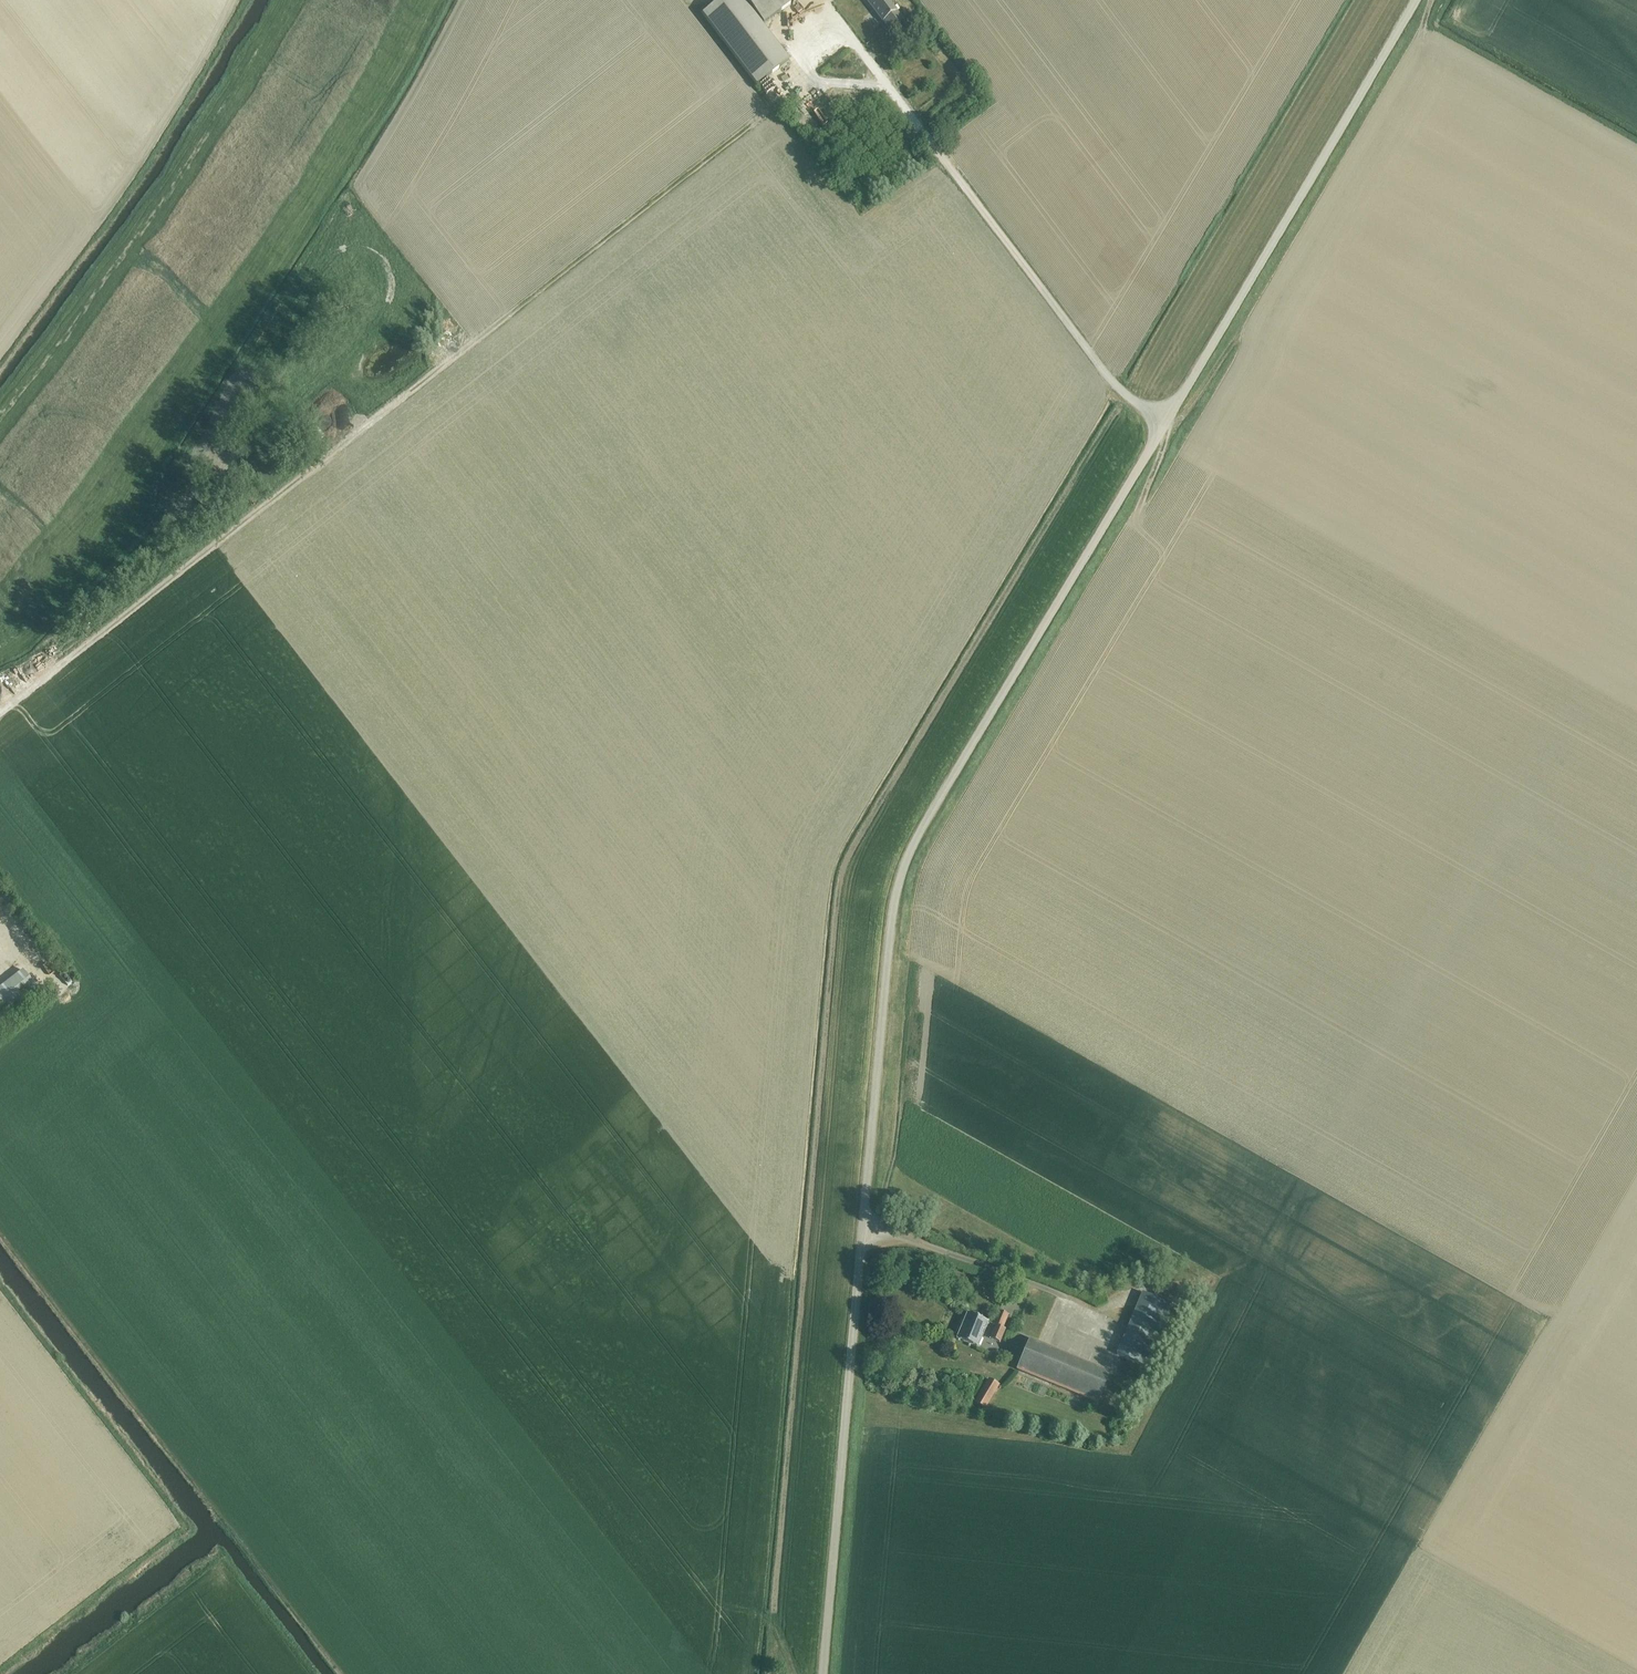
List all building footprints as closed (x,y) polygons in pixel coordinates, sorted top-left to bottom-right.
[(702,14),(756,86),(789,61),(743,0),(721,0),(702,14)] [(764,24),(795,0),(746,0),(764,24)] [(891,31),(904,21),(897,12),(887,0),(866,0),(883,22),(884,22),(891,31)] [(763,82),(772,94),(779,89),(770,77),(763,82)] [(815,104),(809,107),(813,116),(818,114),(815,104)] [(36,988),(23,971),(0,989),(0,1016),(36,988)] [(0,1027),(0,1031),(2,1034),(12,1025),(8,1021),(0,1027)] [(1116,1355),(1149,1369),(1175,1307),(1142,1293),(1116,1355)] [(1003,1328),(1009,1315),(999,1311),(994,1324),(996,1325),(990,1339),(1000,1343),(1006,1329),(1003,1328)] [(957,1339),(978,1348),(988,1322),(967,1314),(957,1339)] [(1017,1370),(1097,1403),(1109,1372),(1030,1339),(1017,1370)] [(999,1385),(988,1379),(974,1402),(985,1409),(999,1385)]
